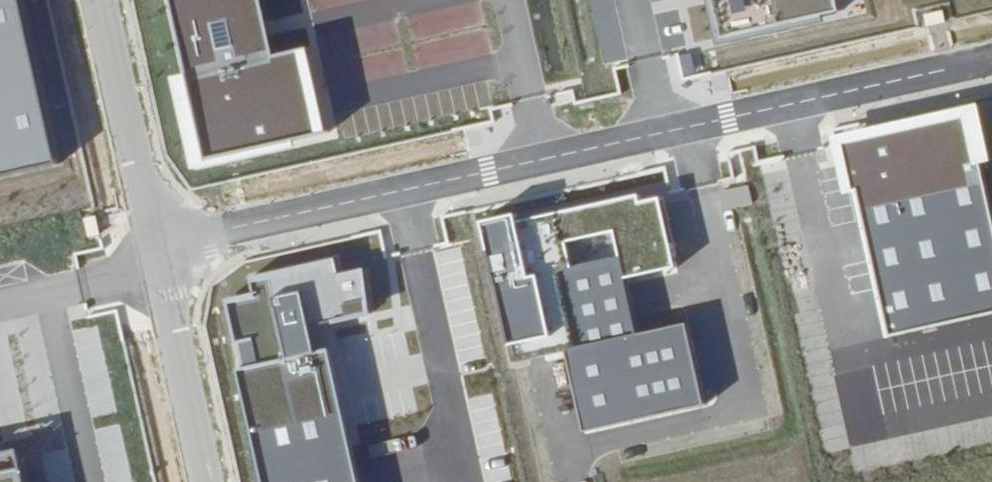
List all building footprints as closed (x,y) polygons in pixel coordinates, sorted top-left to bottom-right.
[(57,162),(20,0),(0,0),(0,175),(57,162)] [(212,158),(323,133),(308,60),(271,68),(256,0),(178,0),(212,158)] [(716,47),(867,14),(864,0),(706,0),(716,47)] [(962,118),(840,144),(851,192),(973,165),(962,118)] [(888,337),(991,314),(991,228),(978,165),(856,192),(888,337)] [(635,203),(558,220),(585,340),(632,330),(619,273),(668,263),(656,206),(636,211),(635,203)] [(516,217),(486,224),(513,345),(517,361),(581,346),(552,217),(519,224),(517,224),(516,217)] [(358,478),(331,349),(317,351),(313,327),(375,315),(367,270),(340,275),(338,260),(253,279),(255,296),(232,301),(241,342),(253,339),(258,364),(241,367),(257,443),(266,481),(359,481),(358,478)] [(687,324),(568,351),(586,430),(705,404),(687,324)] [(21,449),(0,454),(0,481),(28,481),(21,449)]
